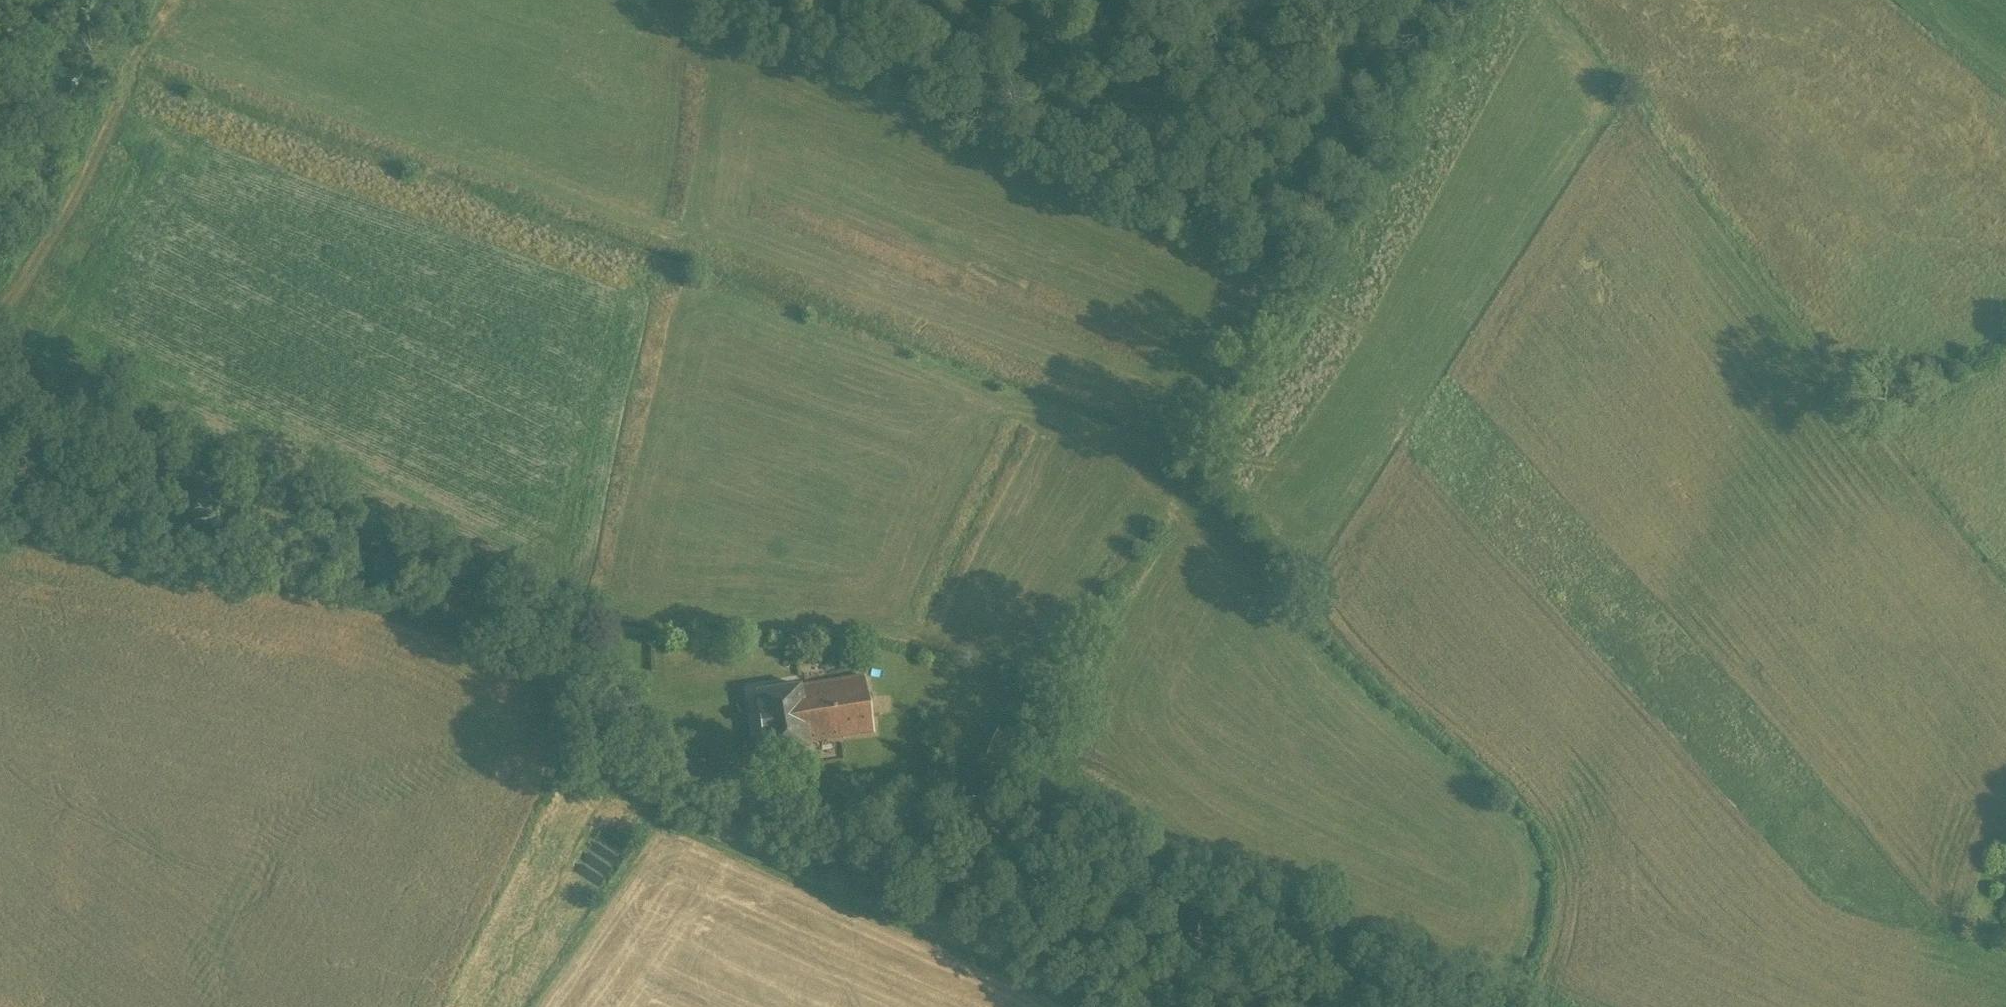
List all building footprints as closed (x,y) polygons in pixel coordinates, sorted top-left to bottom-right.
[(757,692),(766,755),(809,748),(808,742),(874,732),(864,676),(800,687),(800,686),(757,692)] [(605,831),(580,869),(602,883),(627,845),(605,831)]
